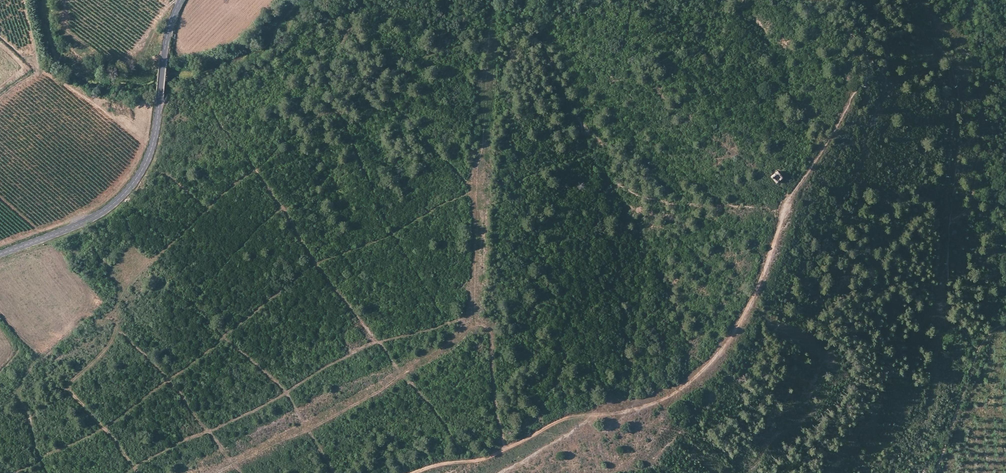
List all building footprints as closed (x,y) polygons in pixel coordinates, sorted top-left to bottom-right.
[(777,170),(770,175),(775,183),(782,177),(777,170)]
